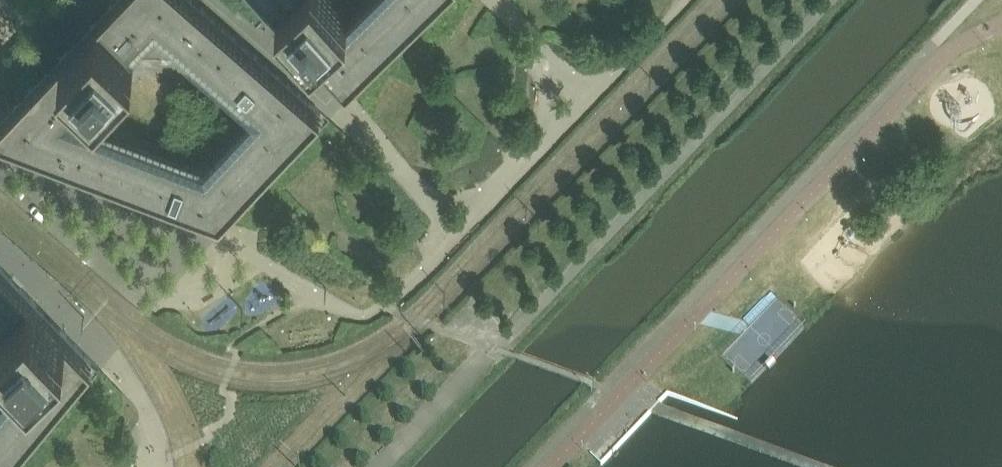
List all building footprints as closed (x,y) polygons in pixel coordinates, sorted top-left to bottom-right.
[(4,116),(0,120),(0,134),(220,217),(321,111),(272,68),(194,0),(114,0),(104,11),(52,65),(26,93),(4,116)] [(277,9),(311,46),(346,86),(434,0),(374,0),(345,28),(339,21),(347,14),(334,0),(269,0),(277,9)] [(92,361),(0,265),(0,321),(3,324),(0,327),(0,336),(31,368),(32,368),(0,407),(0,466),(5,466),(92,361)]
